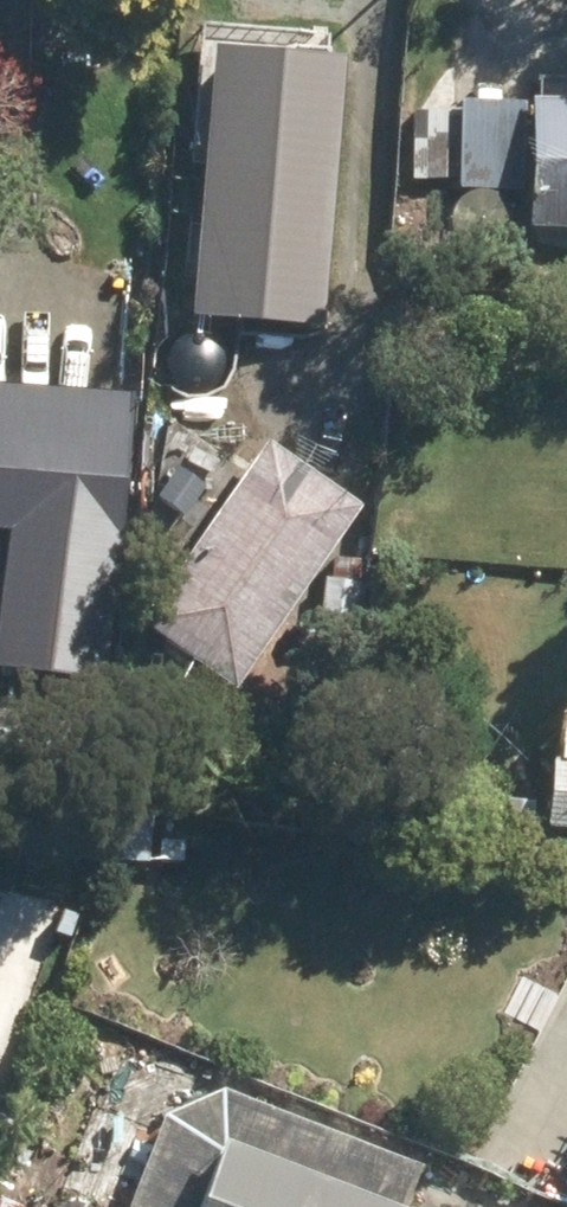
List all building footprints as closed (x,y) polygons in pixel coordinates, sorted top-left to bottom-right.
[(529,235),(566,235),(566,106),(530,105),(529,235)] [(460,106),(458,195),(523,196),(523,107),(460,106)] [(0,602),(0,676),(103,685),(128,400),(0,388),(0,535),(6,536),(0,602)] [(270,446),(141,629),(236,698),(365,512),(270,446)] [(362,582),(324,582),(325,629),(363,630),(362,582)] [(566,836),(566,718),(557,717),(555,768),(551,768),(547,835),(566,836)] [(158,845),(157,866),(187,867),(188,846),(158,845)] [(526,977),(506,1013),(539,1031),(559,996),(526,977)] [(422,1172),(222,1092),(220,1090),(217,1099),(166,1121),(131,1206),(408,1206),(422,1172)]
